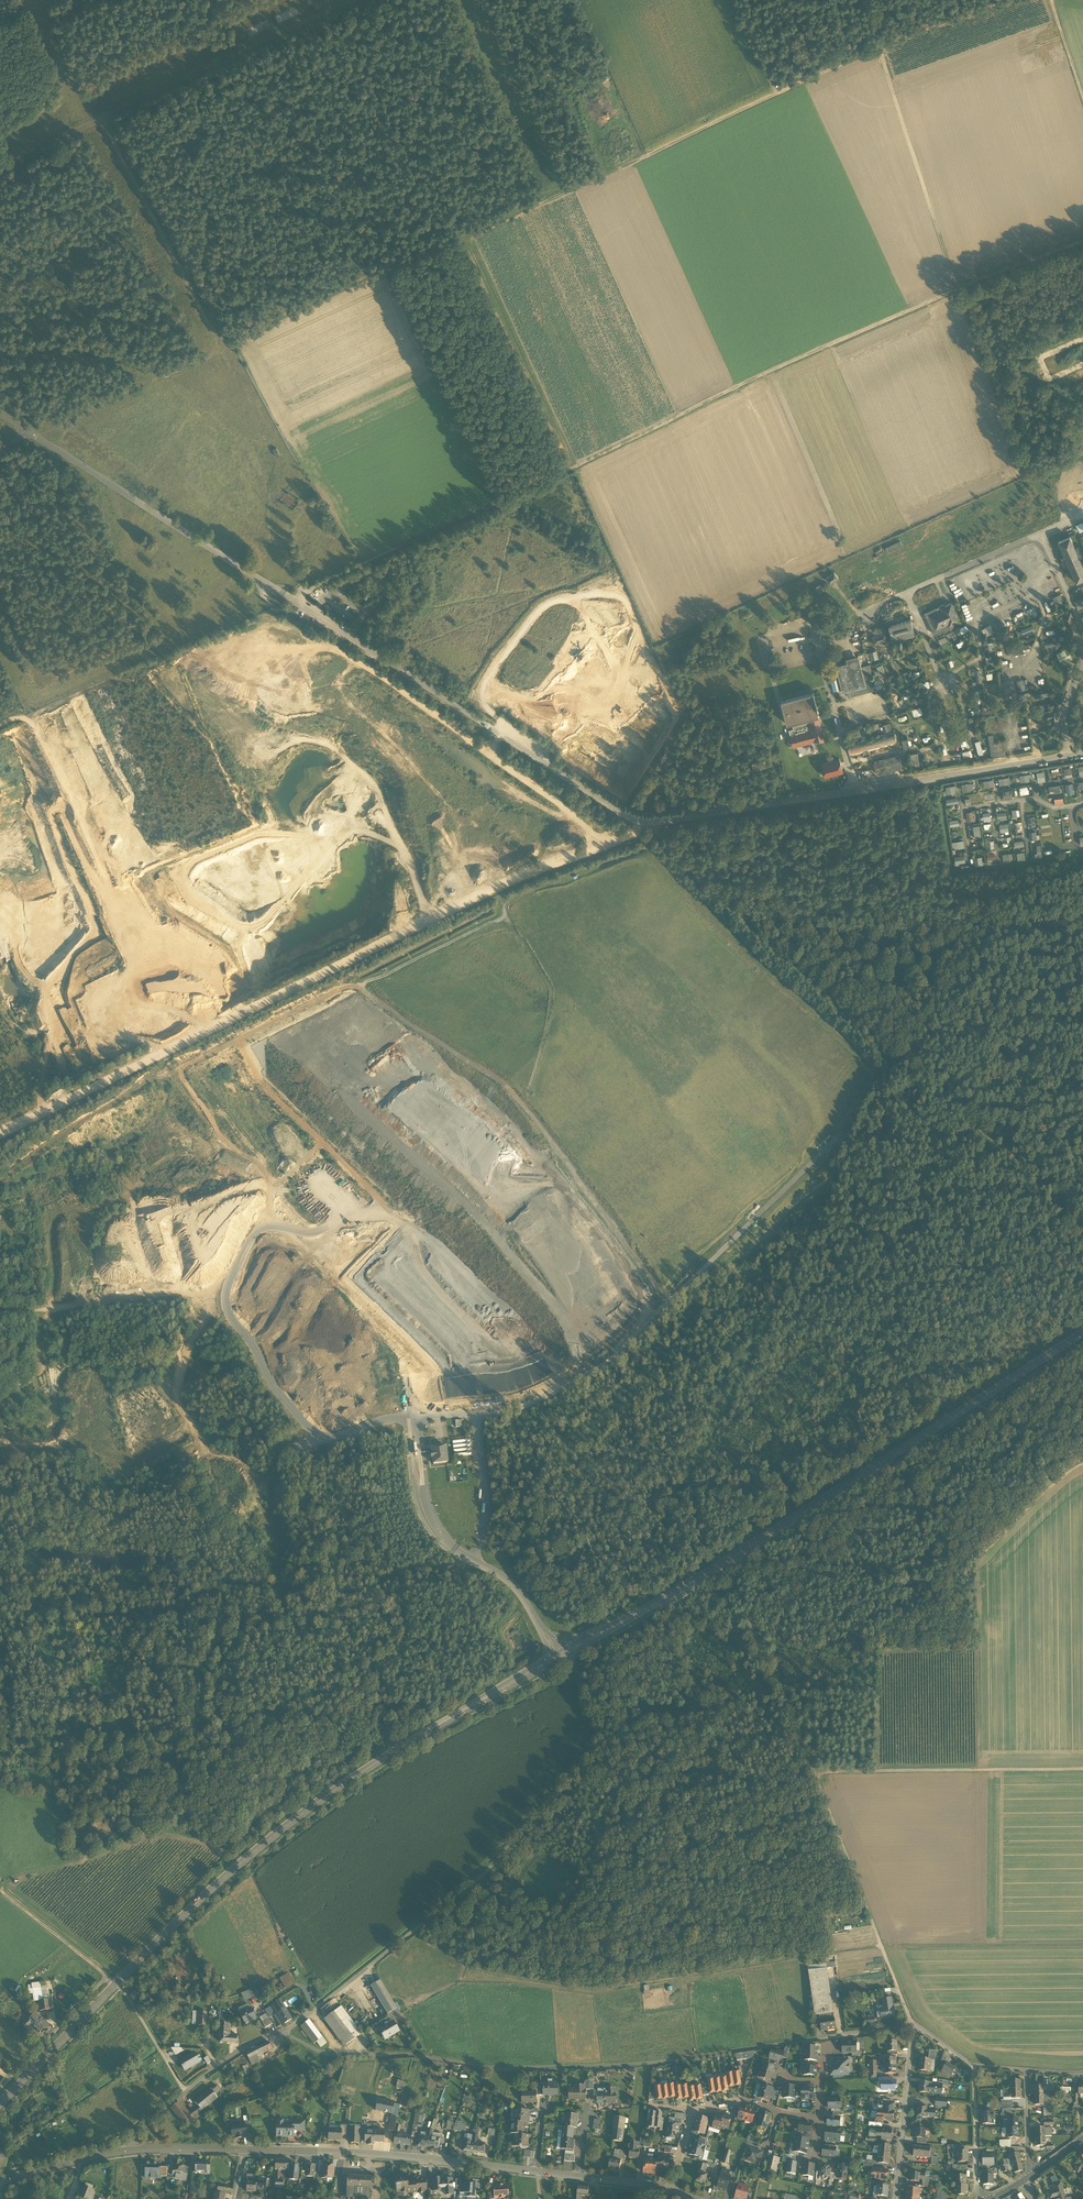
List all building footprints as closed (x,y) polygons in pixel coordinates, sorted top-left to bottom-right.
[(1076,583),(1082,580),(1082,561),(1081,562),(1070,537),(1058,542),(1064,556),(1061,557),(1063,561),(1065,567),(1067,571),(1070,569),(1076,583)] [(823,580),(828,585),(838,577),(833,572),(823,580)] [(814,588),(818,594),(823,590),(819,584),(814,588)] [(1053,597),(1055,602),(1063,598),(1061,593),(1053,597)] [(403,611),(413,614),(418,598),(408,595),(403,611)] [(1078,610),(1082,607),(1082,603),(1081,598),(1074,601),(1078,610)] [(954,601),(926,612),(934,633),(962,623),(954,601)] [(1030,615),(1033,614),(1034,618),(1040,615),(1037,605),(1027,609),(1030,615)] [(1015,620),(1024,617),(1023,612),(1013,615),(1015,620)] [(1068,632),(1078,629),(1073,612),(1063,615),(1068,632)] [(1053,623),(1055,616),(1049,614),(1046,620),(1053,623)] [(895,640),(918,634),(914,619),(891,625),(895,640)] [(967,624),(960,627),(962,633),(969,630),(967,624)] [(987,632),(988,634),(994,632),(992,625),(982,628),(983,633),(987,632)] [(1030,636),(1029,635),(1036,632),(1034,625),(1018,631),(1021,640),(1030,636)] [(886,627),(877,629),(878,635),(874,635),(875,644),(889,641),(886,627)] [(948,632),(952,641),(960,637),(956,629),(948,632)] [(1013,634),(1003,636),(1005,642),(1014,640),(1013,634)] [(884,655),(893,653),(891,646),(882,648),(884,655)] [(1060,661),(1072,657),(1071,651),(1067,652),(1066,649),(1057,652),(1060,661)] [(869,660),(878,659),(877,651),(869,652),(869,660)] [(869,667),(862,669),(861,667),(859,660),(847,663),(836,666),(842,693),(847,692),(848,697),(853,696),(852,694),(871,690),(869,683),(871,683),(869,677),(868,673),(871,672),(869,665),(869,667)] [(883,664),(877,666),(880,674),(886,673),(883,664)] [(909,671),(903,673),(906,681),(911,680),(909,671)] [(1034,685),(1045,684),(1044,677),(1033,678),(1034,685)] [(1017,680),(1018,690),(1026,689),(1025,679),(1017,680)] [(873,691),(871,683),(869,683),(871,690),(852,694),(853,696),(873,691)] [(892,698),(899,696),(897,690),(889,692),(892,698)] [(791,723),(792,723),(816,717),(817,716),(819,716),(813,693),(781,701),(787,724),(791,723)] [(906,700),(898,703),(900,710),(908,708),(906,700)] [(982,714),(990,713),(989,706),(981,707),(982,714)] [(1050,719),(1051,727),(1058,726),(1056,706),(1048,707),(1049,711),(1044,712),(1045,720),(1050,719)] [(921,707),(912,709),(913,716),(923,714),(921,707)] [(818,723),(816,717),(792,723),(794,729),(793,729),(789,730),(793,746),(824,738),(822,728),(820,729),(819,722),(818,723)] [(891,722),(880,725),(883,732),(893,729),(891,722)] [(862,752),(864,757),(870,755),(869,750),(897,743),(894,731),(847,743),(850,755),(862,752)] [(912,745),(910,738),(902,741),(904,748),(912,745)] [(1022,738),(1012,739),(1014,753),(1024,752),(1022,738)] [(975,742),(978,755),(984,753),(981,740),(975,742)] [(1004,740),(994,742),(996,756),(1006,754),(1004,740)] [(971,750),(962,752),(964,758),(973,757),(971,750)] [(918,752),(912,753),(914,765),(920,764),(918,752)] [(882,773),(903,767),(899,755),(878,761),(882,773)] [(822,764),(825,776),(842,772),(839,759),(822,764)] [(752,762),(753,769),(765,767),(764,760),(752,762)] [(1064,768),(1065,777),(1073,776),(1072,767),(1064,768)] [(1037,772),(1038,782),(1046,781),(1045,771),(1037,772)] [(999,778),(1000,785),(1011,783),(1010,776),(999,778)] [(994,779),(981,781),(982,784),(984,784),(985,787),(995,786),(994,779)] [(1067,794),(1075,794),(1074,783),(1066,783),(1067,794)] [(1028,786),(1019,787),(1020,795),(1028,794),(1028,786)] [(1012,792),(1013,792),(1013,789),(1002,790),(1003,799),(1012,798),(1012,792)] [(1020,816),(1019,809),(1012,810),(1013,817),(1020,816)] [(975,821),(975,812),(966,812),(967,821),(975,821)] [(984,817),(981,817),(982,821),(992,820),(991,812),(983,813),(984,817)] [(1018,826),(1015,826),(1014,835),(1022,836),(1022,828),(1018,828),(1018,826)] [(1029,832),(1030,840),(1038,839),(1036,831),(1029,832)] [(995,848),(995,840),(991,840),(990,839),(985,839),(986,848),(995,848)] [(1025,851),(1017,853),(1018,860),(1026,859),(1025,851)] [(965,855),(953,855),(954,865),(959,865),(959,862),(966,862),(965,855)] [(973,857),(974,865),(983,864),(983,856),(973,857)] [(270,1064),(263,1067),(266,1075),(274,1072),(270,1064)] [(589,1360),(581,1364),(585,1370),(593,1366),(589,1360)] [(470,1437),(452,1439),(454,1458),(473,1456),(470,1437)] [(432,1459),(433,1465),(447,1463),(445,1447),(431,1449),(432,1455),(431,1455),(431,1459),(432,1459)] [(808,1971),(815,2015),(819,2015),(833,2013),(827,1968),(808,1971)] [(287,1974),(279,1978),(285,1988),(293,1983),(287,1974)] [(387,2014),(397,2008),(380,1980),(370,1986),(387,2014)] [(43,2000),(45,2000),(44,1997),(49,1997),(48,1987),(41,1988),(42,1995),(43,2000)] [(34,1989),(35,1996),(37,1996),(42,1995),(41,1988),(34,1989)] [(246,1992),(250,1999),(256,1995),(253,1989),(247,1991),(246,1992)] [(250,1999),(246,1992),(241,1994),(245,2001),(250,1999)] [(882,1999),(883,2007),(884,2011),(881,2011),(881,2017),(882,2018),(895,2016),(893,2007),(892,2007),(891,1998),(887,1999),(887,1998),(882,1999)] [(42,2000),(43,2010),(51,2009),(50,1999),(45,2000),(43,2000),(42,2000)] [(272,2005),(277,2013),(285,2008),(280,2000),(272,2005)] [(238,2009),(240,2013),(250,2008),(248,2004),(238,2009)] [(267,2014),(269,2018),(277,2013),(272,2005),(265,2010),(267,2014)] [(341,2006),(333,2012),(326,2017),(346,2045),(354,2039),(362,2033),(341,2006)] [(240,2013),(245,2024),(256,2019),(250,2008),(240,2013)] [(292,2019),(285,2008),(277,2013),(284,2025),(292,2019)] [(390,2018),(391,2020),(400,2014),(397,2008),(387,2014),(390,2018)] [(205,2026),(206,2017),(206,2012),(196,2011),(195,2025),(205,2026)] [(221,2021),(221,2023),(231,2024),(231,2013),(225,2012),(220,2012),(219,2017),(219,2021),(221,2021)] [(33,2026),(40,2019),(40,2018),(35,2013),(27,2020),(30,2023),(33,2026)] [(33,2026),(40,2033),(44,2029),(47,2031),(51,2027),(41,2018),(40,2019),(33,2026)] [(262,2022),(265,2028),(273,2024),(269,2018),(262,2022)] [(820,2020),(821,2031),(828,2030),(828,2029),(835,2028),(835,2029),(836,2029),(834,2018),(820,2020)] [(313,2044),(316,2042),(321,2038),(308,2020),(300,2027),(313,2044)] [(230,2033),(231,2024),(221,2023),(218,2023),(217,2031),(216,2030),(216,2033),(217,2033),(220,2033),(230,2033)] [(380,2030),(385,2038),(398,2031),(392,2023),(380,2030)] [(27,2035),(32,2040),(35,2037),(26,2028),(25,2029),(25,2032),(27,2035)] [(230,2033),(220,2033),(220,2042),(237,2043),(237,2035),(230,2034),(230,2033)] [(36,2036),(35,2037),(32,2040),(36,2045),(41,2041),(36,2036)] [(322,2038),(321,2038),(316,2042),(320,2049),(327,2044),(322,2038)] [(245,2053),(251,2065),(259,2061),(257,2056),(263,2053),(272,2048),(269,2041),(259,2046),(259,2045),(245,2053)] [(887,2042),(887,2045),(887,2051),(889,2051),(896,2051),(896,2047),(897,2047),(897,2041),(887,2042)] [(842,2050),(843,2053),(852,2053),(856,2053),(856,2051),(856,2043),(856,2042),(842,2042),(842,2046),(841,2047),(841,2049),(842,2050)] [(777,2061),(778,2062),(780,2061),(780,2060),(783,2059),(783,2058),(784,2053),(777,2051),(777,2053),(771,2052),(769,2059),(777,2061)] [(180,2061),(185,2070),(191,2067),(191,2066),(194,2064),(194,2065),(199,2062),(193,2053),(180,2061)] [(885,2062),(885,2066),(896,2066),(896,2058),(884,2058),(885,2062)] [(919,2070),(929,2071),(930,2060),(930,2059),(928,2059),(920,2058),(920,2059),(921,2059),(920,2065),(919,2065),(919,2070)] [(843,2075),(845,2075),(845,2070),(848,2070),(848,2060),(834,2060),(834,2068),(830,2068),(831,2075),(833,2075),(843,2075)] [(942,2071),(951,2076),(956,2068),(946,2063),(944,2067),(942,2071)] [(764,2064),(762,2071),(776,2075),(778,2071),(773,2070),(774,2067),(768,2065),(764,2064)] [(896,2073),(896,2066),(885,2066),(885,2070),(885,2074),(896,2073)] [(803,2075),(816,2076),(817,2068),(811,2067),(804,2067),(803,2067),(803,2075)] [(740,2071),(733,2072),(735,2085),(742,2084),(740,2071)] [(775,2079),(776,2075),(762,2071),(760,2077),(760,2078),(764,2079),(770,2081),(771,2078),(775,2079)] [(728,2086),(735,2085),(733,2072),(726,2073),(727,2077),(728,2086)] [(729,2090),(728,2086),(727,2077),(720,2078),(722,2091),(729,2090)] [(716,2092),(722,2091),(720,2078),(714,2079),(716,2092)] [(709,2093),(716,2092),(714,2079),(707,2080),(708,2088),(709,2093)] [(406,2082),(397,2080),(395,2088),(404,2090),(406,2082)] [(891,2090),(892,2091),(894,2091),(896,2090),(895,2087),(897,2087),(898,2086),(898,2084),(896,2083),(896,2081),(896,2080),(889,2081),(883,2081),(883,2085),(882,2085),(881,2086),(881,2090),(882,2091),(888,2091),(888,2090),(888,2089),(890,2089),(891,2090)] [(1011,2081),(1011,2090),(1020,2089),(1019,2081),(1011,2081)] [(928,2092),(941,2094),(942,2087),(929,2085),(929,2083),(920,2082),(920,2084),(919,2084),(919,2086),(920,2086),(919,2092),(928,2093),(928,2092)] [(557,2095),(558,2095),(558,2083),(552,2083),(552,2085),(548,2085),(543,2085),(543,2088),(543,2095),(549,2095),(557,2095)] [(204,2094),(207,2098),(214,2093),(219,2089),(215,2084),(209,2088),(210,2089),(204,2094)] [(670,2098),(676,2097),(675,2087),(674,2084),(668,2085),(670,2098)] [(569,2090),(569,2099),(586,2099),(586,2090),(586,2089),(585,2089),(585,2085),(579,2086),(579,2089),(575,2090),(569,2090)] [(663,2099),(670,2098),(668,2085),(661,2086),(663,2099)] [(683,2099),(689,2098),(690,2098),(688,2087),(688,2085),(681,2086),(683,2099)] [(701,2085),(695,2086),(697,2099),(703,2099),(703,2095),(702,2089),(701,2085)] [(761,2085),(760,2091),(774,2096),(775,2092),(772,2091),(773,2088),(766,2086),(761,2085)] [(656,2100),(663,2099),(661,2086),(654,2087),(655,2092),(656,2098),(656,2099),(656,2100)] [(676,2100),(683,2099),(681,2086),(675,2087),(676,2097),(676,2100)] [(690,2100),(697,2099),(695,2086),(688,2087),(690,2098),(689,2098),(690,2100)] [(791,2098),(795,2098),(795,2097),(795,2088),(795,2087),(792,2086),(790,2087),(789,2087),(788,2086),(784,2086),(784,2098),(787,2098),(787,2097),(791,2097),(791,2098)] [(812,2099),(813,2094),(813,2092),(810,2092),(810,2087),(802,2087),(802,2089),(801,2097),(805,2097),(805,2099),(812,2099)] [(1043,2087),(1041,2087),(1038,2087),(1037,2087),(1034,2087),(1035,2096),(1043,2096),(1043,2091),(1043,2087)] [(615,2089),(607,2089),(607,2092),(598,2092),(598,2103),(616,2103),(615,2089)] [(1020,2089),(1011,2090),(1011,2095),(1011,2098),(1011,2099),(1012,2099),(1020,2098),(1020,2089)] [(773,2100),(774,2096),(760,2091),(758,2097),(758,2098),(762,2099),(769,2101),(770,2098),(773,2100)] [(522,2093),(522,2102),(537,2102),(537,2095),(536,2092),(522,2093)] [(198,2106),(201,2110),(217,2097),(214,2093),(207,2098),(204,2094),(194,2102),(198,2106)] [(463,2095),(462,2101),(466,2105),(470,2102),(468,2101),(470,2100),(467,2097),(466,2097),(463,2095)] [(1067,2105),(1073,2102),(1070,2095),(1064,2098),(1067,2105)] [(1044,2105),(1043,2096),(1035,2096),(1035,2105),(1044,2105)] [(828,2100),(828,2108),(831,2108),(838,2108),(841,2108),(841,2099),(828,2100)] [(879,2101),(878,2106),(884,2107),(883,2110),(894,2112),(895,2103),(891,2102),(891,2100),(887,2100),(887,2102),(879,2101)] [(1001,2103),(1001,2106),(1001,2109),(1002,2109),(1011,2109),(1012,2109),(1012,2100),(1003,2100),(1001,2100),(1001,2103)] [(375,2110),(392,2113),(394,2104),(377,2101),(375,2110)] [(171,2109),(183,2124),(191,2118),(188,2115),(178,2103),(171,2109)] [(400,2105),(394,2104),(392,2113),(392,2116),(397,2118),(400,2105)] [(917,2116),(926,2117),(927,2110),(927,2106),(918,2105),(917,2116)] [(191,2118),(199,2111),(197,2108),(188,2115),(191,2118)] [(739,2118),(745,2120),(748,2109),(746,2109),(741,2108),(740,2114),(738,2118),(739,2118)] [(515,2115),(514,2121),(528,2123),(530,2111),(514,2109),(514,2115),(515,2115)] [(750,2110),(748,2109),(745,2120),(752,2122),(753,2118),(755,2112),(750,2110)] [(894,2112),(883,2110),(878,2110),(877,2118),(875,2118),(874,2123),(883,2123),(883,2120),(893,2121),(894,2112)] [(758,2126),(765,2128),(766,2129),(770,2115),(762,2112),(761,2114),(759,2120),(758,2126)] [(982,2113),(982,2123),(993,2123),(992,2112),(986,2113),(982,2113)] [(415,2137),(417,2127),(420,2115),(416,2114),(411,2136),(415,2137)] [(565,2121),(564,2127),(573,2127),(576,2128),(578,2115),(567,2114),(566,2121),(565,2121)] [(724,2114),(723,2118),(721,2126),(728,2128),(730,2123),(732,2117),(724,2114)] [(827,2124),(839,2126),(840,2118),(834,2117),(834,2116),(831,2115),(831,2116),(828,2116),(827,2124)] [(614,2122),(613,2128),(621,2129),(624,2130),(625,2123),(622,2123),(623,2118),(614,2116),(613,2122),(614,2122)] [(720,2129),(721,2126),(723,2118),(716,2116),(714,2122),(713,2127),(720,2129)] [(697,2120),(696,2124),(706,2126),(707,2122),(708,2119),(707,2119),(703,2118),(702,2119),(700,2118),(697,2120)] [(1009,2128),(1018,2128),(1018,2118),(1009,2119),(1009,2128)] [(277,2137),(293,2137),(293,2134),(294,2134),(296,2132),(296,2130),(296,2128),(295,2128),(295,2124),(293,2124),(282,2124),(282,2120),(278,2120),(277,2123),(277,2125),(276,2125),(276,2126),(275,2128),(276,2129),(277,2129),(277,2137)] [(296,2130),(304,2130),(304,2121),(293,2121),(293,2124),(295,2124),(295,2128),(296,2128),(296,2130)] [(528,2127),(528,2123),(514,2121),(513,2121),(513,2129),(514,2129),(514,2134),(516,2134),(524,2135),(525,2127),(528,2127)] [(802,2131),(810,2132),(811,2124),(800,2122),(798,2130),(802,2131)] [(242,2123),(237,2124),(239,2138),(243,2137),(243,2136),(246,2136),(245,2129),(244,2123),(242,2124),(242,2123)] [(454,2130),(465,2132),(466,2125),(461,2124),(456,2123),(455,2123),(454,2130)] [(668,2123),(668,2130),(678,2131),(678,2132),(679,2126),(678,2125),(674,2124),(668,2123)] [(235,2138),(239,2138),(237,2124),(233,2124),(233,2125),(231,2125),(230,2125),(231,2131),(232,2138),(235,2138)] [(704,2134),(706,2126),(696,2124),(694,2130),(694,2131),(698,2132),(704,2134)] [(563,2126),(563,2132),(560,2131),(559,2132),(558,2138),(563,2139),(572,2139),(573,2127),(564,2127),(563,2126)] [(349,2142),(359,2143),(359,2128),(359,2129),(355,2129),(355,2127),(350,2127),(350,2135),(349,2142)] [(1036,2137),(1044,2136),(1044,2130),(1044,2127),(1036,2128),(1036,2137)] [(621,2135),(621,2129),(613,2128),(612,2128),(612,2134),(613,2134),(612,2140),(622,2142),(623,2135),(621,2135)] [(923,2138),(924,2138),(925,2129),(916,2128),(915,2137),(917,2137),(923,2138)] [(1018,2137),(1018,2128),(1009,2128),(1007,2128),(1007,2136),(1007,2138),(1018,2137)] [(329,2140),(340,2140),(340,2134),(341,2129),(340,2129),(334,2129),(334,2131),(329,2130),(329,2140)] [(892,2130),(882,2130),(881,2135),(881,2139),(891,2140),(892,2130)] [(373,2144),(373,2142),(373,2131),(365,2131),(365,2142),(368,2142),(368,2144),(373,2144)] [(384,2132),(373,2131),(373,2142),(384,2142),(384,2132)] [(836,2141),(838,2142),(839,2138),(840,2137),(840,2136),(841,2133),(828,2131),(826,2133),(825,2140),(826,2140),(836,2141)] [(394,2143),(397,2143),(398,2139),(403,2139),(403,2135),(399,2135),(395,2134),(394,2143)] [(515,2138),(514,2143),(514,2146),(516,2146),(528,2147),(528,2141),(530,2141),(530,2135),(524,2135),(516,2134),(516,2138),(515,2138)] [(410,2136),(403,2135),(403,2139),(398,2139),(397,2143),(409,2145),(410,2136)] [(418,2146),(428,2147),(429,2137),(426,2137),(420,2136),(419,2136),(418,2146)] [(1045,2146),(1044,2136),(1036,2137),(1036,2146),(1045,2146)] [(432,2137),(429,2137),(428,2147),(439,2148),(439,2143),(440,2138),(432,2137)] [(796,2138),(795,2145),(808,2147),(809,2140),(801,2138),(796,2137),(796,2138)] [(644,2138),(643,2144),(643,2146),(650,2147),(651,2139),(644,2138)] [(574,2140),(572,2139),(563,2139),(562,2148),(573,2149),(574,2140)] [(693,2139),(692,2142),(691,2142),(690,2146),(705,2150),(706,2146),(707,2142),(699,2140),(693,2139)] [(463,2151),(473,2152),(474,2142),(472,2142),(470,2141),(464,2141),(463,2151)] [(477,2142),(474,2142),(473,2152),(484,2153),(485,2143),(477,2142)] [(879,2150),(879,2153),(889,2155),(890,2146),(875,2144),(875,2145),(874,2145),(874,2146),(875,2146),(874,2149),(879,2150)] [(807,2154),(808,2147),(795,2145),(794,2152),(800,2153),(807,2154)] [(690,2146),(689,2150),(690,2150),(689,2154),(695,2156),(703,2158),(704,2154),(705,2150),(690,2146)] [(822,2156),(835,2157),(835,2156),(835,2149),(836,2148),(835,2148),(825,2147),(823,2146),(822,2156)] [(913,2156),(929,2157),(930,2148),(914,2146),(913,2156)] [(629,2158),(638,2159),(640,2149),(637,2149),(630,2148),(629,2158)] [(745,2160),(751,2162),(752,2159),(760,2161),(763,2152),(749,2148),(749,2149),(747,2154),(745,2160)] [(958,2156),(958,2162),(968,2161),(967,2150),(962,2150),(957,2150),(957,2151),(958,2156)] [(888,2163),(889,2155),(879,2153),(878,2162),(888,2163)] [(1011,2158),(1012,2164),(1021,2162),(1019,2153),(1010,2155),(1011,2158)] [(983,2154),(983,2164),(993,2164),(993,2154),(983,2154)] [(657,2156),(657,2160),(655,2172),(667,2173),(669,2164),(669,2163),(669,2158),(657,2156)] [(771,2170),(777,2172),(779,2159),(775,2158),(774,2158),(770,2157),(768,2162),(767,2168),(771,2169),(771,2170)] [(645,2158),(643,2170),(646,2170),(646,2173),(655,2174),(655,2172),(657,2160),(653,2159),(653,2161),(650,2160),(648,2159),(645,2158)] [(609,2169),(619,2170),(621,2160),(617,2160),(613,2159),(610,2159),(609,2169)] [(184,2173),(185,2166),(179,2165),(180,2161),(175,2160),(172,2175),(175,2176),(175,2178),(186,2180),(188,2174),(184,2173)] [(276,2160),(275,2169),(280,2169),(286,2169),(286,2164),(286,2160),(276,2160)] [(797,2163),(788,2161),(787,2174),(796,2175),(797,2163)] [(209,2173),(209,2162),(205,2162),(205,2163),(196,2163),(195,2172),(195,2173),(209,2173)] [(1023,2171),(1021,2162),(1012,2164),(1014,2170),(1014,2173),(1023,2171)] [(145,2178),(161,2178),(161,2177),(161,2169),(160,2169),(158,2169),(158,2163),(146,2163),(146,2165),(145,2172),(145,2178)] [(699,2173),(705,2174),(708,2165),(705,2164),(701,2163),(698,2173),(699,2173)] [(809,2176),(813,2177),(814,2172),(814,2165),(804,2163),(802,2175),(809,2176)] [(306,2164),(306,2171),(305,2176),(306,2176),(314,2177),(314,2172),(315,2165),(306,2164)] [(289,2179),(297,2180),(299,2166),(294,2165),(293,2171),(290,2171),(289,2179)] [(838,2178),(846,2179),(847,2171),(846,2171),(847,2165),(843,2165),(841,2166),(838,2165),(838,2170),(837,2171),(839,2171),(838,2178)] [(327,2178),(333,2179),(334,2166),(322,2166),(321,2172),(321,2178),(327,2178)] [(820,2176),(822,2177),(822,2178),(823,2179),(824,2179),(825,2180),(826,2180),(827,2179),(827,2178),(828,2177),(830,2177),(830,2173),(831,2169),(829,2169),(829,2166),(823,2166),(823,2168),(821,2168),(820,2172),(820,2176)] [(871,2178),(887,2180),(888,2170),(873,2168),(872,2168),(871,2178)] [(719,2188),(727,2190),(730,2177),(728,2176),(730,2172),(730,2171),(723,2169),(718,2185),(717,2187),(719,2188)] [(910,2181),(919,2182),(919,2179),(920,2173),(911,2172),(910,2181)] [(697,2181),(705,2183),(707,2175),(705,2174),(699,2173),(697,2181)] [(406,2193),(412,2193),(411,2181),(407,2182),(406,2175),(401,2175),(401,2174),(395,2175),(397,2189),(397,2192),(402,2191),(402,2192),(406,2192),(406,2193)] [(983,2175),(983,2185),(993,2185),(993,2174),(988,2174),(983,2175)] [(362,2198),(370,2198),(371,2177),(348,2176),(347,2187),(349,2187),(349,2190),(348,2190),(348,2197),(355,2197),(355,2191),(356,2191),(357,2188),(355,2188),(355,2187),(363,2187),(362,2198)] [(954,2185),(955,2185),(966,2185),(966,2182),(966,2177),(966,2176),(954,2176),(954,2185)] [(1050,2178),(1053,2185),(1059,2183),(1055,2176),(1050,2178)] [(414,2181),(411,2181),(412,2193),(417,2192),(417,2193),(418,2193),(421,2194),(424,2192),(425,2192),(425,2191),(426,2191),(425,2179),(419,2179),(419,2177),(414,2178),(414,2181)] [(452,2178),(447,2179),(447,2181),(445,2181),(439,2181),(439,2178),(432,2178),(433,2191),(440,2191),(440,2188),(445,2188),(446,2195),(453,2195),(452,2178)] [(266,2180),(256,2180),(256,2182),(256,2189),(265,2189),(266,2187),(266,2180)] [(466,2197),(476,2198),(476,2192),(480,2192),(479,2183),(477,2184),(477,2181),(470,2180),(469,2185),(467,2184),(466,2182),(463,2183),(464,2184),(461,2183),(461,2185),(460,2189),(460,2193),(466,2194),(466,2197)] [(256,2189),(256,2182),(246,2182),(246,2191),(256,2191),(256,2189)] [(1049,2198),(1065,2198),(1063,2193),(1064,2193),(1061,2182),(1059,2183),(1053,2185),(1055,2191),(1047,2193),(1049,2198)] [(86,2183),(84,2187),(94,2191),(95,2186),(86,2183)] [(578,2186),(577,2195),(581,2195),(583,2195),(588,2196),(589,2187),(578,2185),(578,2186)] [(967,2185),(966,2185),(955,2185),(955,2195),(967,2195),(967,2185)] [(504,2198),(510,2198),(509,2195),(508,2195),(507,2186),(503,2186),(498,2187),(496,2187),(496,2186),(492,2186),(493,2188),(494,2189),(494,2190),(494,2197),(495,2197),(498,2196),(498,2198),(504,2197),(504,2198)] [(740,2198),(747,2198),(750,2187),(743,2186),(742,2190),(738,2189),(736,2197),(740,2198),(739,2198),(740,2198)] [(877,2195),(887,2196),(888,2191),(887,2191),(888,2187),(882,2186),(878,2186),(877,2195)] [(79,2194),(87,2197),(88,2198),(89,2198),(92,2198),(92,2197),(92,2196),(94,2191),(84,2187),(82,2192),(81,2191),(79,2192),(79,2194)] [(355,2191),(355,2197),(362,2198),(363,2187),(355,2187),(355,2188),(357,2188),(356,2191),(355,2191)] [(906,2195),(918,2196),(919,2189),(913,2188),(907,2188),(906,2192),(907,2192),(907,2195),(906,2195)]
